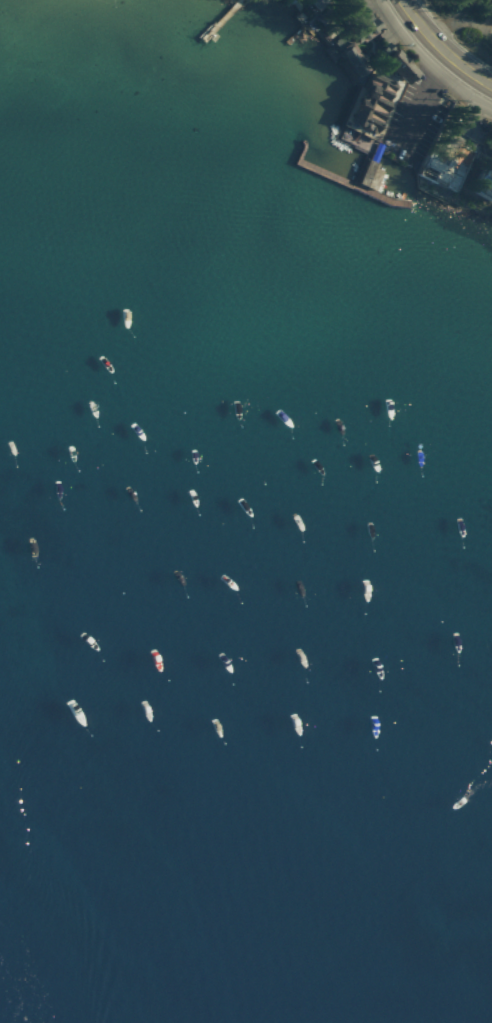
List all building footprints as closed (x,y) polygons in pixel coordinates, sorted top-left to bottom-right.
[(343,28),(347,41),(374,32),(370,20),(343,28)] [(328,42),(344,76),(358,70),(343,35),(328,42)] [(367,55),(394,83),(407,71),(381,42),(367,55)] [(458,189),(466,194),(472,185),(486,193),(491,183),(491,133),(458,189)]
